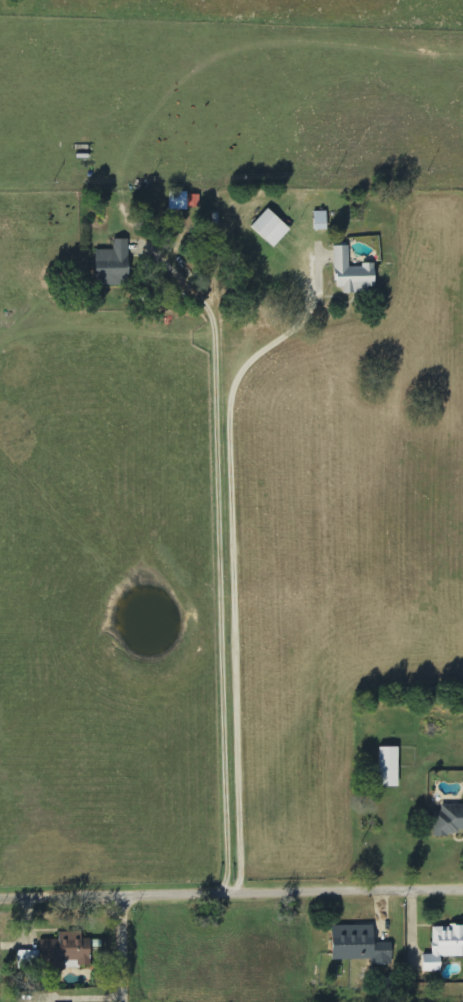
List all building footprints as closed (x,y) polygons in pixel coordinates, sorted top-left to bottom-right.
[(169,210),(187,211),(188,193),(170,192),(169,210)] [(251,228),(274,249),(290,231),(268,210),(251,228)] [(327,212),(314,212),(314,231),(327,231),(327,212)] [(129,240),(114,241),(114,250),(95,251),(96,286),(129,286),(129,240)] [(349,247),(334,247),(335,289),(344,289),(344,293),(375,292),(375,266),(349,267),(349,247)] [(398,747),(379,747),(380,787),(398,787),(398,747)] [(441,805),(441,812),(434,813),(434,835),(462,835),(462,805),(441,805)] [(374,926),(331,927),(332,961),(371,961),(372,966),(392,966),(392,943),(374,944),(374,926)] [(441,972),(440,958),(462,957),(462,926),(432,927),(432,955),(423,955),(423,973),(441,972)] [(43,968),(90,968),(90,940),(81,940),(81,933),(59,933),(59,941),(42,941),(43,968)] [(39,951),(18,951),(18,969),(39,970),(39,951)]
